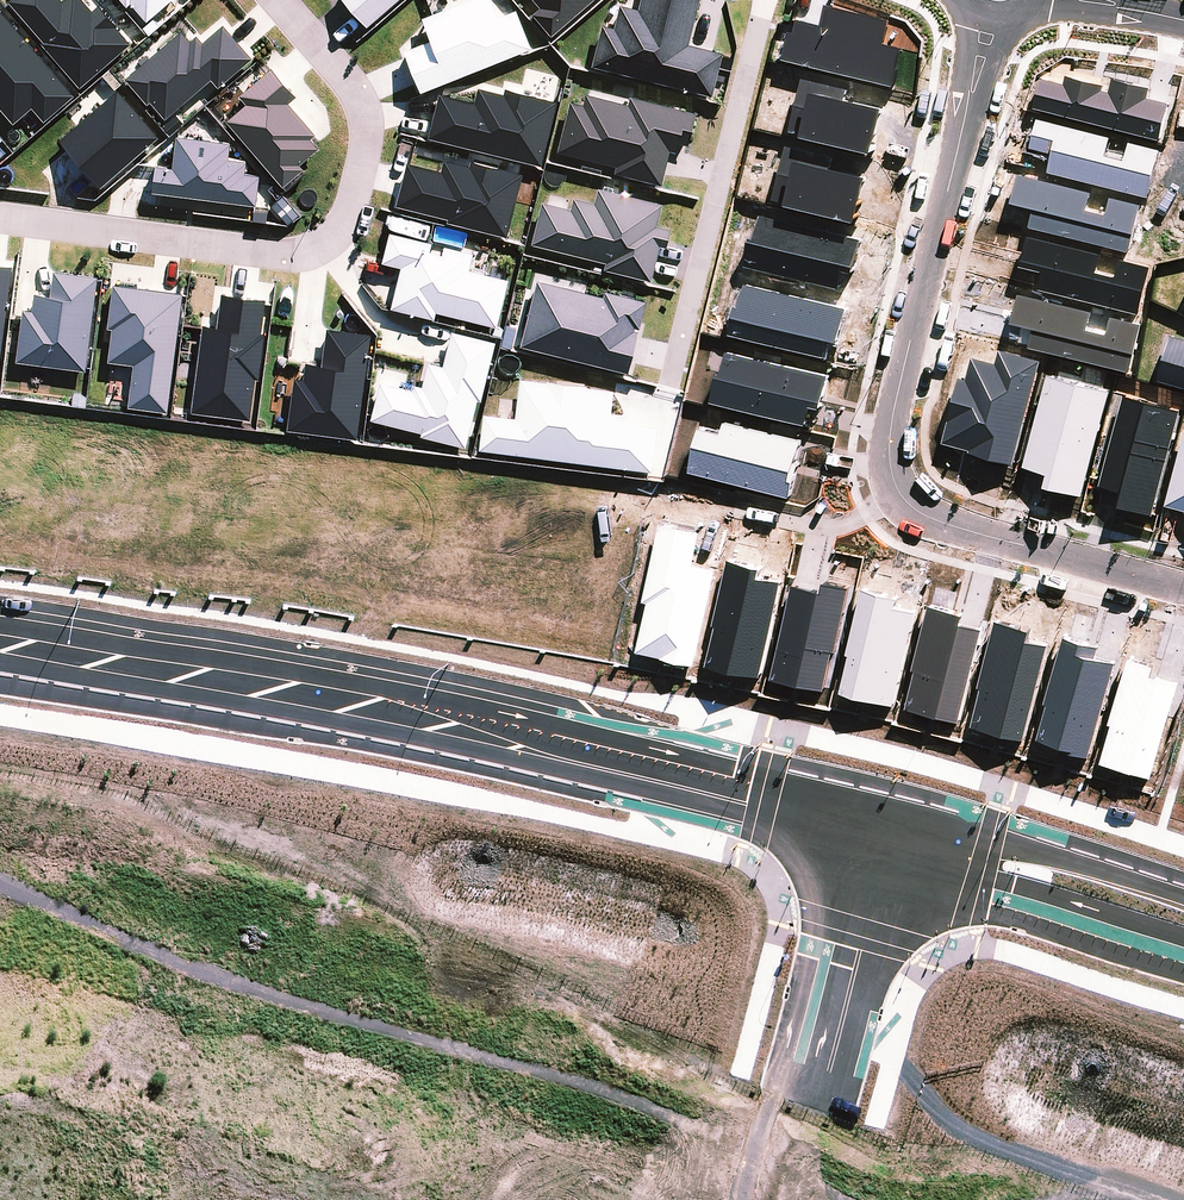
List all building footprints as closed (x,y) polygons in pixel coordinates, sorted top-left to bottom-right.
[(44,37),(41,39),(80,82),(131,37),(116,21),(117,20),(100,0),(97,0),(92,4),(88,0),(12,0),(44,37)] [(147,15),(164,0),(133,0),(147,15)] [(365,20),(389,0),(348,0),(365,20)] [(419,86),(530,43),(515,4),(496,11),(492,0),(451,0),(431,8),(421,12),(429,34),(402,46),(419,86)] [(540,1),(532,9),(551,30),(586,0),(539,0),(540,1)] [(711,90),(722,46),(687,37),(697,0),(639,0),(638,3),(624,0),(619,0),(613,21),(601,19),(591,60),(711,90)] [(906,41),(888,37),(894,10),(854,0),(829,0),(825,18),(802,13),(799,26),(793,24),(785,55),(896,82),(906,41)] [(0,4),(0,102),(14,119),(32,103),(45,117),(75,90),(0,4)] [(180,25),(125,73),(147,98),(150,96),(165,113),(210,74),(217,82),(252,52),(222,18),(202,37),(195,29),(189,35),(180,25)] [(226,115),(282,180),(303,162),(299,158),(319,141),(317,139),(323,134),(289,96),(297,88),(271,61),(238,89),(246,97),(226,115)] [(885,101),(891,94),(806,71),(793,126),(812,130),(813,127),(875,142),(885,101)] [(1150,93),(1153,83),(1115,73),(1111,88),(1103,85),(1106,80),(1069,71),(1067,80),(1043,74),(1035,105),(1163,135),(1171,98),(1150,93)] [(438,88),(428,131),(541,160),(556,96),(503,82),(502,88),(477,82),(474,96),(438,88)] [(159,131),(117,84),(60,134),(99,180),(159,131)] [(582,99),(569,96),(556,146),(614,160),(612,167),(660,179),(669,145),(675,147),(677,137),(686,139),(695,107),(629,90),(627,98),(585,88),(582,99)] [(1151,194),(1163,144),(1131,137),(1127,153),(1109,148),(1113,132),(1039,114),(1031,144),(1055,150),(1050,168),(1151,194)] [(155,162),(152,185),(196,191),(256,199),(259,169),(244,167),(246,155),(228,152),(231,137),(176,130),(173,162),(156,159),(155,162)] [(867,165),(868,162),(798,144),(799,141),(790,139),(776,195),(794,199),(795,195),(859,211),(871,166),(867,165)] [(406,156),(395,200),(447,213),(446,216),(506,232),(523,167),(470,154),(468,159),(443,153),(440,165),(406,156)] [(1130,248),(1143,200),(1112,192),(1111,203),(1091,198),(1093,187),(1020,168),(1013,197),(1035,203),(1030,223),(1130,248)] [(541,195),(530,238),(604,256),(602,263),(650,275),(659,240),(665,241),(670,222),(656,219),(661,198),(597,182),(593,196),(572,191),(569,202),(541,195)] [(282,191),(271,200),(287,219),(298,210),(282,191)] [(854,266),(862,235),(764,210),(758,230),(754,229),(746,261),(840,285),(846,264),(854,266)] [(436,309),(497,323),(509,274),(468,265),(472,249),(443,242),(441,249),(429,246),(432,238),(429,237),(389,226),(381,258),(401,263),(390,303),(434,316),(436,309)] [(1103,250),(1029,231),(1022,260),(1046,266),(1041,286),(1141,311),(1153,262),(1122,254),(1119,266),(1100,261),(1103,250)] [(0,258),(0,355),(12,260),(0,258)] [(98,270),(54,264),(51,288),(35,286),(32,304),(23,303),(16,355),(86,365),(98,270)] [(603,289),(535,273),(518,340),(627,367),(638,324),(633,323),(634,321),(639,322),(646,294),(604,284),(603,289)] [(168,406),(182,286),(113,278),(107,321),(113,322),(108,355),(133,358),(128,400),(168,406)] [(732,330),(826,354),(831,333),(839,335),(848,303),(748,278),(743,299),(739,297),(732,330)] [(217,318),(203,316),(191,406),(250,414),(255,373),(259,373),(265,327),(261,326),(265,292),(221,287),(217,318)] [(1020,289),(1014,317),(1036,323),(1031,344),(1132,368),(1137,348),(1143,320),(1113,312),(1110,323),(1091,319),(1094,307),(1020,289)] [(356,433),(371,328),(327,322),(322,358),(305,356),(304,362),(300,361),(299,364),(299,372),(294,371),(287,424),(356,433)] [(420,431),(465,443),(477,396),(480,397),(495,339),(451,328),(442,361),(428,357),(421,382),(413,379),(411,385),(379,376),(369,414),(421,427),(420,431)] [(1173,329),(1167,349),(1164,348),(1155,372),(1161,372),(1159,377),(1183,384),(1183,332),(1173,329)] [(969,449),(1014,460),(1043,356),(1002,344),(997,358),(975,351),(969,374),(963,372),(943,439),(971,446),(969,449)] [(831,371),(730,346),(725,366),(721,366),(713,398),(808,422),(813,400),(823,402),(831,371)] [(1051,467),(1047,479),(1084,492),(1113,385),(1051,369),(1025,463),(1051,467)] [(656,467),(661,423),(625,419),(626,410),(616,409),(618,386),(592,383),(592,381),(552,376),(551,378),(525,375),(520,414),(489,411),(484,446),(656,467)] [(1182,406),(1127,391),(1102,481),(1124,487),(1120,501),(1153,510),(1182,406)] [(724,425),(703,420),(691,467),(793,493),(802,458),(798,457),(804,435),(727,415),(724,425)] [(1167,501),(1183,505),(1183,438),(1167,501)] [(699,659),(719,563),(697,559),(703,526),(664,518),(648,596),(652,597),(642,646),(666,651),(666,652),(699,659)] [(765,559),(731,555),(717,619),(720,620),(712,658),(763,669),(783,576),(762,569),(765,559)] [(828,685),(853,582),(828,575),(826,583),(796,579),(774,673),(828,685)] [(896,701),(919,606),(899,601),(902,590),(866,582),(849,650),(853,651),(844,687),(896,701)] [(962,716),(984,623),(965,618),(967,608),(933,599),(915,665),(919,665),(909,703),(962,716)] [(1026,734),(1050,641),(1032,633),(1034,621),(999,615),(981,681),(985,682),(974,721),(1026,734)] [(1093,752),(1118,659),(1100,650),(1103,641),(1067,631),(1048,697),(1051,698),(1040,732),(1070,738),(1068,747),(1093,752)] [(1153,770),(1181,678),(1155,670),(1158,659),(1132,651),(1112,718),(1115,719),(1104,755),(1153,770)]
